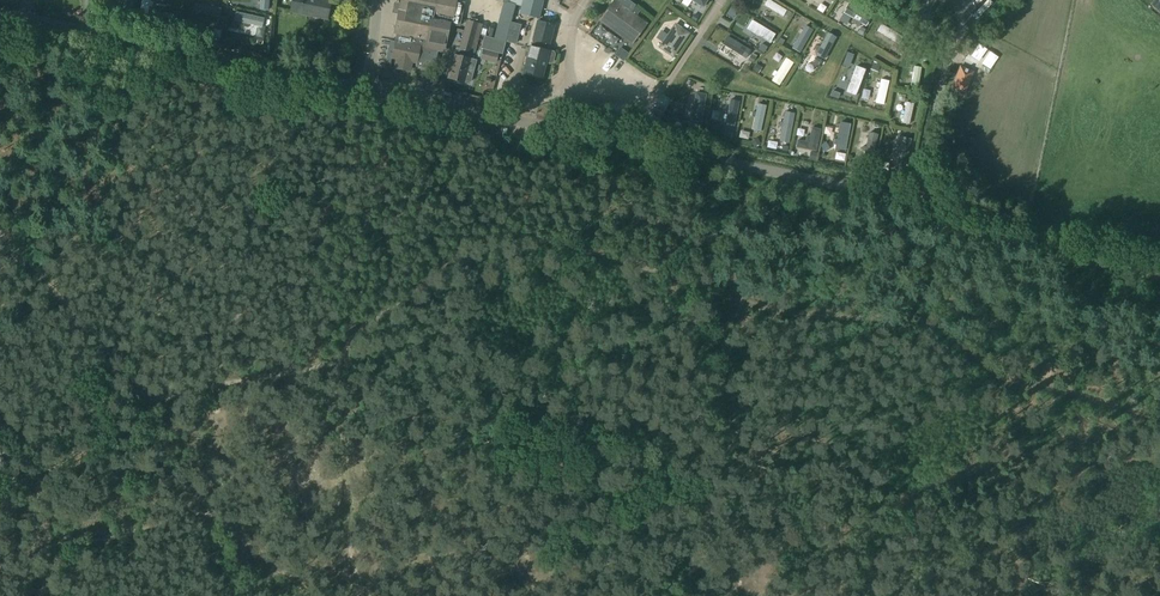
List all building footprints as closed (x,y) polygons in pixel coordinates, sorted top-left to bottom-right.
[(139,13),(147,14),(150,0),(142,0),(139,13)] [(290,11),(327,19),(331,0),(292,0),(290,11)] [(392,57),(400,59),(398,65),(407,67),(408,61),(416,62),(420,46),(426,47),(427,41),(444,45),(448,24),(458,26),(463,2),(455,1),(455,0),(402,0),(399,13),(395,31),(398,32),(396,40),(395,40),(392,57)] [(518,13),(521,14),(537,18),(542,0),(521,0),(518,13)] [(598,20),(631,44),(646,23),(636,16),(630,12),(633,7),(635,5),(628,0),(613,0),(598,20)] [(763,5),(782,17),(783,14),(786,10),(769,0),(766,0),(763,5)] [(195,3),(193,12),(219,18),(221,9),(195,3)] [(848,3),(843,12),(855,20),(853,22),(859,25),(860,23),(866,26),(871,17),(848,3)] [(235,13),(234,21),(261,28),(263,19),(235,13)] [(454,54),(448,78),(464,82),(465,79),(471,80),(476,60),(471,58),(469,58),(471,51),(478,23),(474,22),(467,20),(459,48),(460,48),(458,55),(454,54)] [(529,46),(523,73),(534,76),(542,78),(545,64),(549,65),(551,63),(554,54),(552,51),(548,51),(547,50),(553,25),(537,21),(531,47),(529,46)] [(674,22),(658,47),(673,57),(690,32),(674,22)] [(759,22),(756,29),(773,39),(776,33),(759,22)] [(902,37),(880,24),(876,31),(898,44),(902,37)] [(799,52),(812,29),(805,25),(791,47),(799,52)] [(815,54),(823,58),(835,37),(826,32),(819,46),(816,45),(814,50),(816,51),(815,54)] [(501,53),(504,40),(484,35),(481,48),(484,49),(498,52),(501,53)] [(726,36),(722,44),(745,58),(750,50),(726,36)] [(752,63),(755,58),(750,55),(747,60),(752,63)] [(785,58),(771,81),(778,85),(792,62),(785,58)] [(877,71),(879,66),(872,63),(870,68),(877,71)] [(751,70),(757,73),(760,67),(755,64),(751,70)] [(856,66),(846,92),(855,96),(865,70),(856,66)] [(913,66),(910,85),(917,86),(920,67),(913,66)] [(959,66),(951,87),(964,92),(972,71),(959,66)] [(875,102),(883,104),(888,81),(880,79),(875,102)] [(690,120),(700,121),(705,94),(694,92),(690,120)] [(729,99),(725,122),(733,124),(738,101),(729,99)] [(901,123),(908,124),(913,104),(905,102),(901,123)] [(765,105),(757,103),(751,129),(759,131),(765,105)] [(784,111),(779,141),(787,142),(793,113),(784,111)] [(834,149),(845,151),(850,121),(839,119),(834,149)] [(806,150),(816,151),(820,127),(811,125),(806,150)] [(877,134),(868,133),(863,157),(871,159),(877,134)] [(896,144),(895,149),(899,150),(896,163),(905,165),(911,137),(903,135),(900,145),(896,144)] [(750,141),(753,146),(759,143),(756,138),(750,141)] [(820,146),(823,151),(828,148),(825,142),(820,146)]
